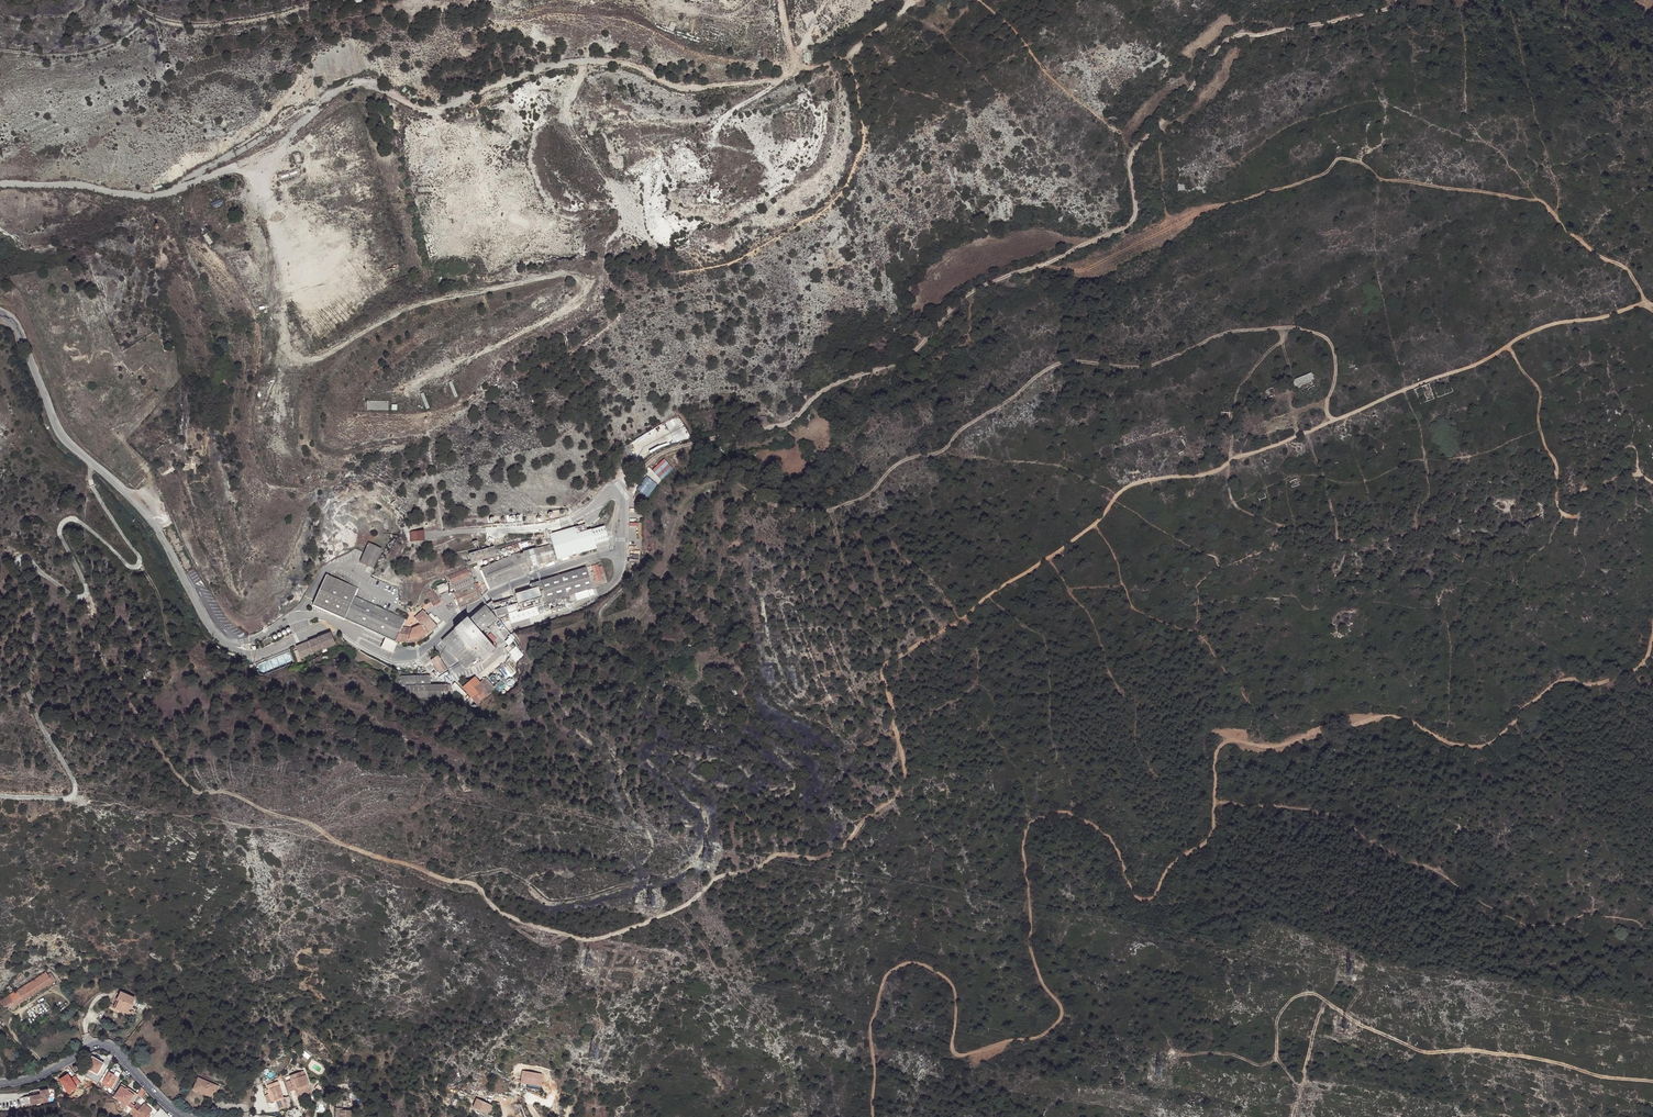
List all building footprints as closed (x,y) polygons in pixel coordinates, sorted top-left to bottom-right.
[(294,112),(292,109),(285,115),(287,118),(294,112)] [(912,352),(909,346),(903,349),(907,355),(912,352)] [(1296,387),(1313,380),(1310,374),(1293,381),(1296,387)] [(388,401),(367,401),(367,410),(388,410),(388,401)] [(638,442),(632,445),(635,451),(642,448),(638,442)] [(663,459),(651,470),(661,480),(673,468),(663,459)] [(647,476),(636,489),(647,498),(657,485),(647,476)] [(609,541),(605,527),(591,530),(591,532),(577,535),(574,528),(552,534),(550,535),(551,542),(549,542),(550,545),(515,554),(498,561),(481,569),(490,589),(523,575),(530,573),(529,568),(557,560),(557,562),(596,550),(595,545),(609,541)] [(424,531),(410,531),(410,542),(425,541),(424,531)] [(382,548),(369,543),(365,553),(360,562),(367,565),(373,568),(382,548)] [(494,546),(468,554),(471,564),(497,556),(494,546)] [(548,609),(566,605),(590,597),(588,591),(593,589),(586,567),(531,584),(532,589),(516,594),(518,603),(516,604),(514,598),(493,604),(497,619),(509,616),(511,625),(539,617),(536,606),(543,604),(546,603),(548,609)] [(447,583),(448,586),(449,589),(450,590),(454,588),(456,592),(454,593),(459,607),(480,599),(479,598),(478,595),(480,594),(481,594),(477,584),(473,585),(466,569),(448,576),(450,581),(447,583)] [(326,575),(321,587),(313,605),(387,638),(395,641),(404,641),(409,642),(414,642),(415,642),(416,641),(418,641),(423,638),(427,636),(433,630),(437,626),(423,610),(414,617),(420,625),(412,629),(401,627),(405,619),(395,614),(355,597),(359,589),(332,576),(326,575)] [(433,605),(434,606),(441,602),(434,589),(426,593),(431,601),(429,603),(430,606),(433,605)] [(495,649),(492,646),(480,633),(496,618),(485,606),(469,620),(467,618),(442,641),(466,668),(478,656),(482,661),(495,649)] [(318,637),(296,646),(301,658),(309,655),(310,657),(314,656),(313,654),(318,652),(318,653),(323,652),(324,652),(327,650),(326,648),(335,645),(330,633),(318,637)] [(270,637),(262,641),(264,645),(272,641),(270,637)] [(395,641),(387,638),(383,648),(391,651),(395,641)] [(513,642),(506,648),(510,653),(513,651),(513,650),(517,646),(513,642)] [(438,655),(431,660),(440,674),(447,669),(438,655)] [(401,685),(403,685),(406,685),(407,697),(448,697),(448,695),(454,695),(451,684),(431,685),(430,675),(401,675),(401,685)] [(475,676),(463,687),(477,703),(495,688),(486,677),(480,682),(475,676)] [(21,971),(11,982),(14,985),(23,975),(21,971)] [(0,1001),(0,1002),(4,1008),(9,1005),(12,1010),(16,1007),(16,1006),(55,981),(51,973),(48,975),(46,972),(0,1001)] [(115,1005),(113,1008),(130,1015),(131,1012),(129,1011),(135,998),(121,992),(115,1005)] [(93,1057),(86,1068),(93,1073),(97,1075),(104,1064),(93,1057)] [(538,1073),(522,1071),(522,1076),(525,1077),(537,1079),(541,1080),(542,1074),(538,1073)] [(118,1078),(109,1072),(103,1083),(106,1085),(106,1086),(111,1089),(118,1078)] [(299,1097),(301,1098),(310,1095),(306,1085),(308,1085),(306,1077),(303,1075),(301,1076),(300,1072),(290,1075),(291,1080),(294,1087),(297,1097),(299,1097)] [(64,1082),(59,1078),(55,1083),(67,1092),(69,1090),(70,1090),(74,1085),(67,1079),(64,1082)] [(193,1090),(212,1098),(215,1092),(216,1092),(219,1087),(198,1078),(193,1090)] [(287,1102),(285,1097),(283,1097),(277,1081),(267,1085),(268,1089),(267,1090),(268,1094),(271,1102),(276,1100),(278,1099),(280,1105),(287,1102)] [(120,1086),(134,1095),(135,1093),(122,1084),(120,1086)] [(131,1105),(131,1104),(129,1102),(134,1095),(120,1086),(116,1093),(112,1090),(111,1093),(114,1095),(113,1097),(120,1101),(119,1102),(120,1103),(119,1104),(121,1105),(127,1109),(130,1105),(131,1105)] [(40,1093),(28,1094),(30,1105),(48,1102),(47,1097),(49,1096),(48,1087),(39,1089),(40,1093)] [(138,1103),(146,1093),(142,1088),(134,1100),(138,1103)] [(488,1108),(479,1103),(475,1111),(484,1115),(488,1108)] [(134,1108),(135,1106),(131,1104),(131,1105),(130,1105),(127,1109),(121,1105),(120,1106),(129,1113),(134,1108)] [(129,1114),(132,1116),(150,1116),(151,1116),(149,1115),(153,1111),(144,1104),(142,1107),(138,1111),(134,1108),(129,1113),(129,1114)] [(336,1108),(336,1116),(353,1116),(353,1110),(342,1110),(342,1108),(336,1108)]
